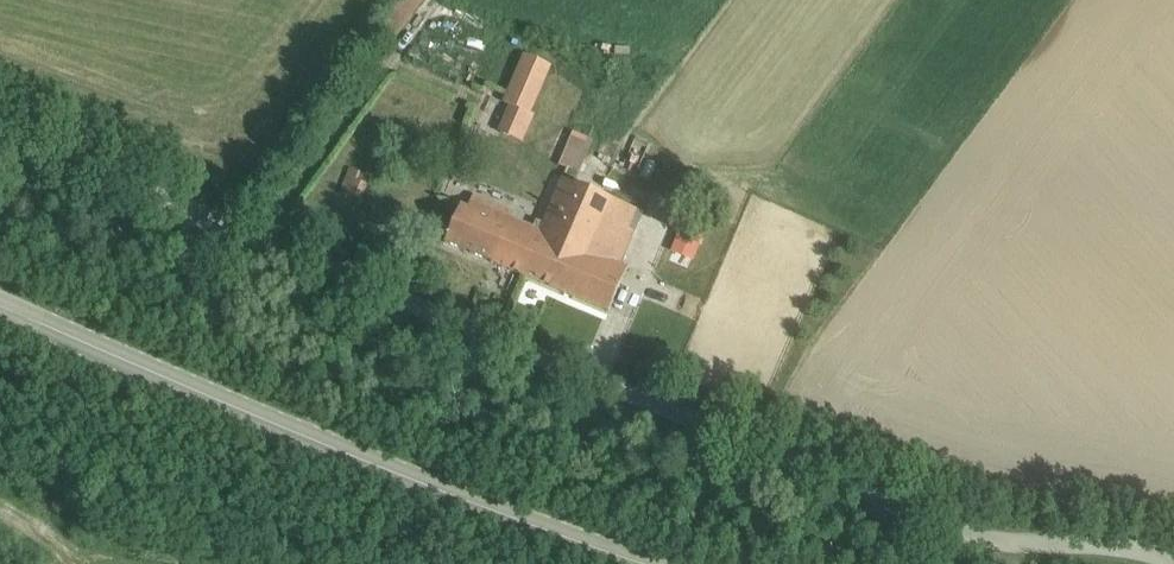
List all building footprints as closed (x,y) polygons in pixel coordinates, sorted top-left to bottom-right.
[(375,45),(367,55),(376,62),(384,52),(375,45)] [(550,65),(527,55),(506,103),(513,106),(502,132),(522,140),(533,114),(530,112),(550,65)] [(579,168),(588,134),(570,129),(561,163),(579,168)] [(350,168),(340,190),(362,200),(368,185),(358,181),(361,173),(350,168)] [(445,242),(524,275),(543,232),(574,245),(597,192),(562,178),(543,223),(538,221),(535,228),(511,218),(514,212),(481,198),(475,211),(461,206),(455,220),(445,242)] [(543,232),(524,275),(609,311),(618,289),(628,267),(621,264),(643,212),(597,192),(574,245),(543,232)] [(684,223),(673,249),(693,257),(704,231),(684,223)]
